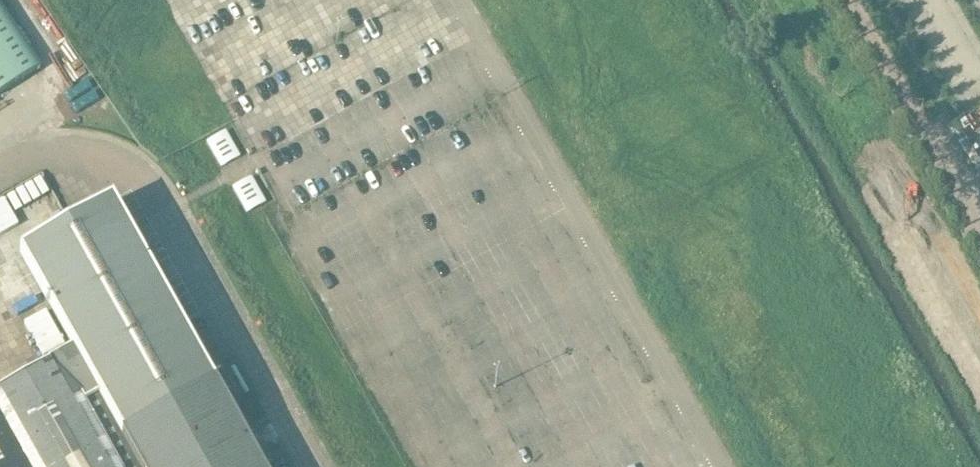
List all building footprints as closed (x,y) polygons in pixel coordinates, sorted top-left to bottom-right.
[(40,68),(0,7),(0,94),(40,68)] [(235,185),(246,211),(265,202),(253,176),(235,185)] [(0,390),(0,466),(260,466),(223,401),(111,199),(18,250),(73,350),(0,390)] [(44,361),(66,349),(46,315),(25,327),(44,361)]
